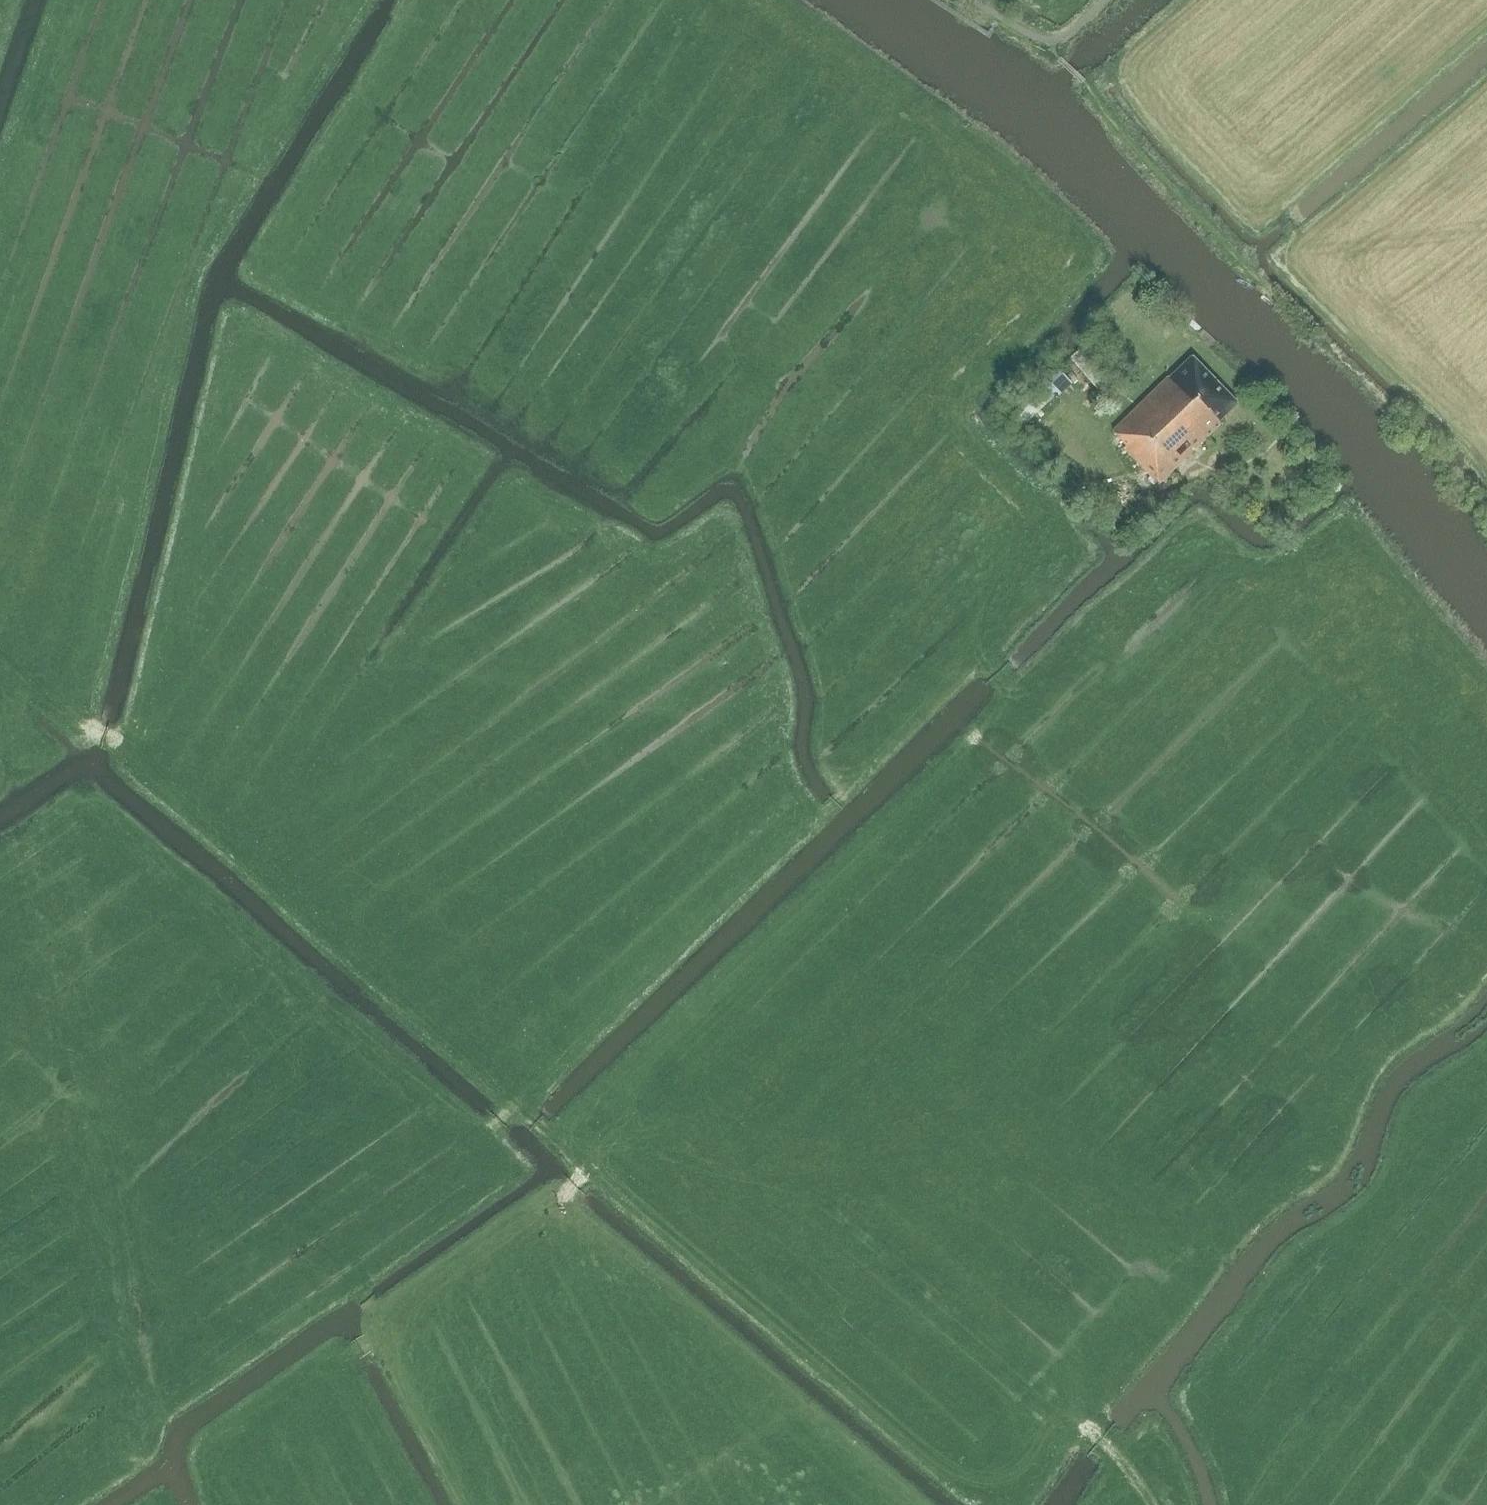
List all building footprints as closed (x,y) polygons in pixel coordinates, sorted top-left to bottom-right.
[(1220,421),(1238,403),(1192,357),(1170,378),(1169,378),(1114,431),(1127,445),(1125,448),(1159,484),(1222,423),(1220,421)] [(1073,382),(1057,365),(1007,411),(1022,428),(1073,382)]
